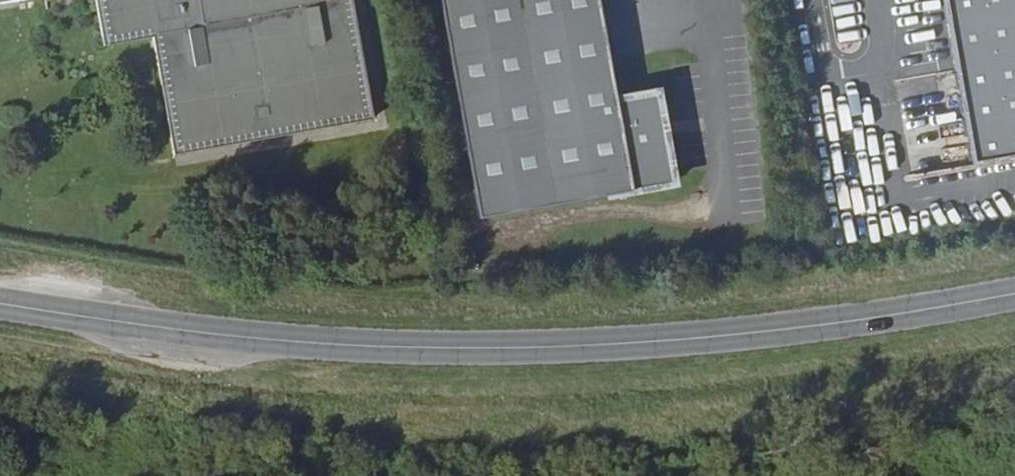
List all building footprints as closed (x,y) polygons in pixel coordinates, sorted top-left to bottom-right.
[(353,0),(96,0),(104,42),(153,33),(174,152),(374,116),(353,0)] [(674,183),(657,91),(616,98),(599,0),(440,0),(479,218),(674,183)] [(935,73),(955,70),(942,0),(922,0),(935,73)] [(955,70),(972,164),(1014,157),(1014,0),(942,0),(955,70)]
